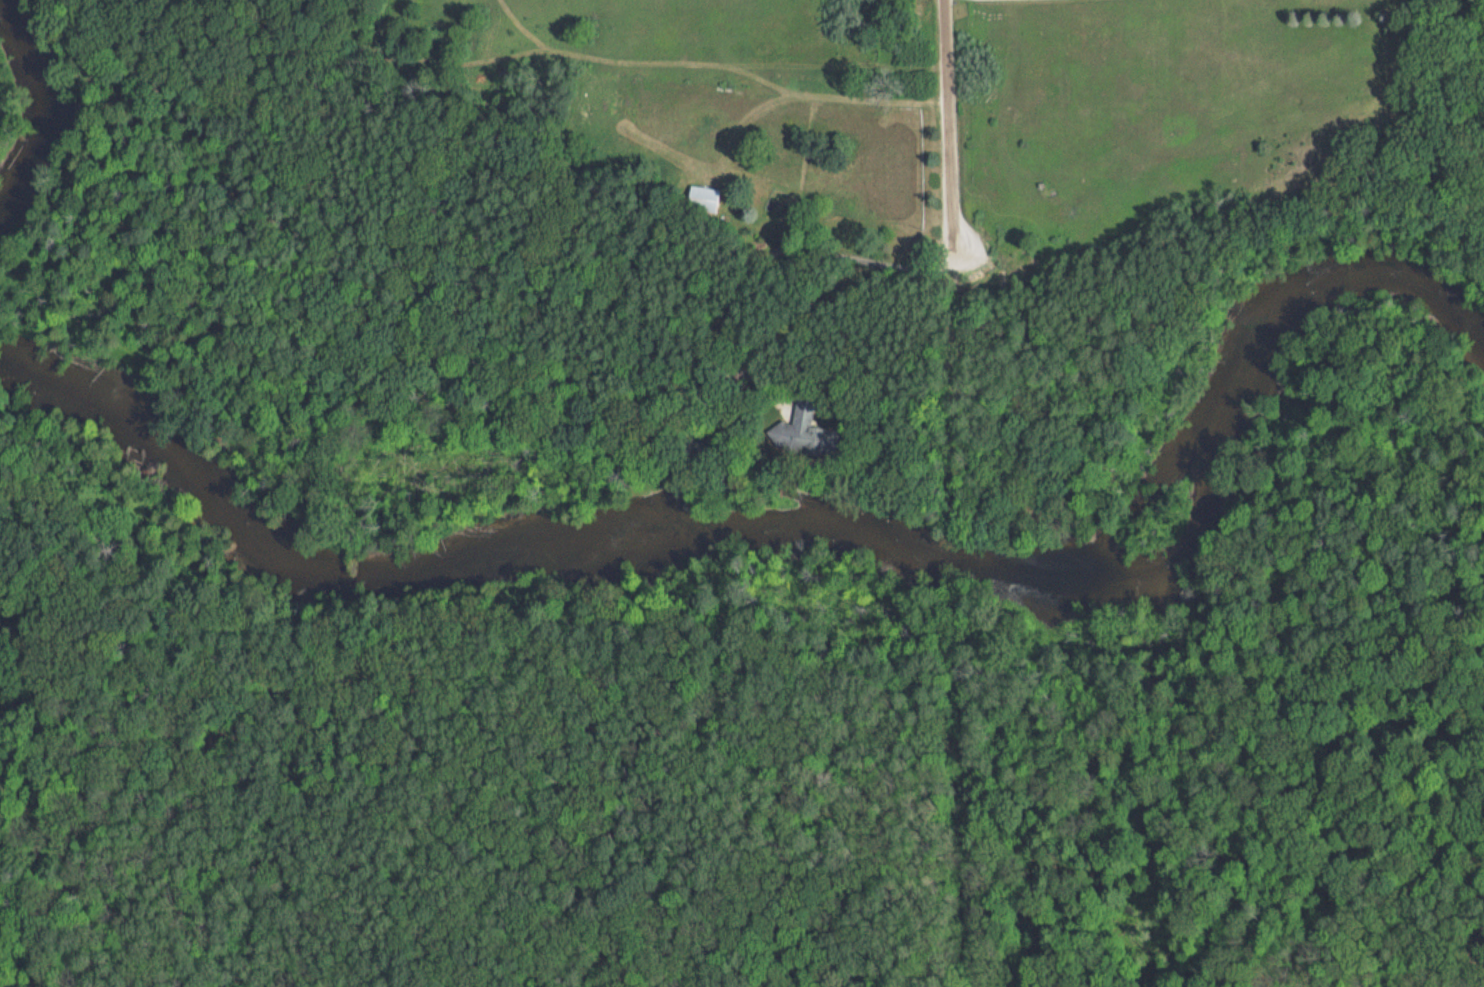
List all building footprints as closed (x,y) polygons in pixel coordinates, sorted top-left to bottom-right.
[(719,188),(690,185),(687,209),(717,212),(719,188)] [(819,429),(813,428),(815,411),(795,408),(792,426),(774,422),(770,447),(815,454),(819,429)]
